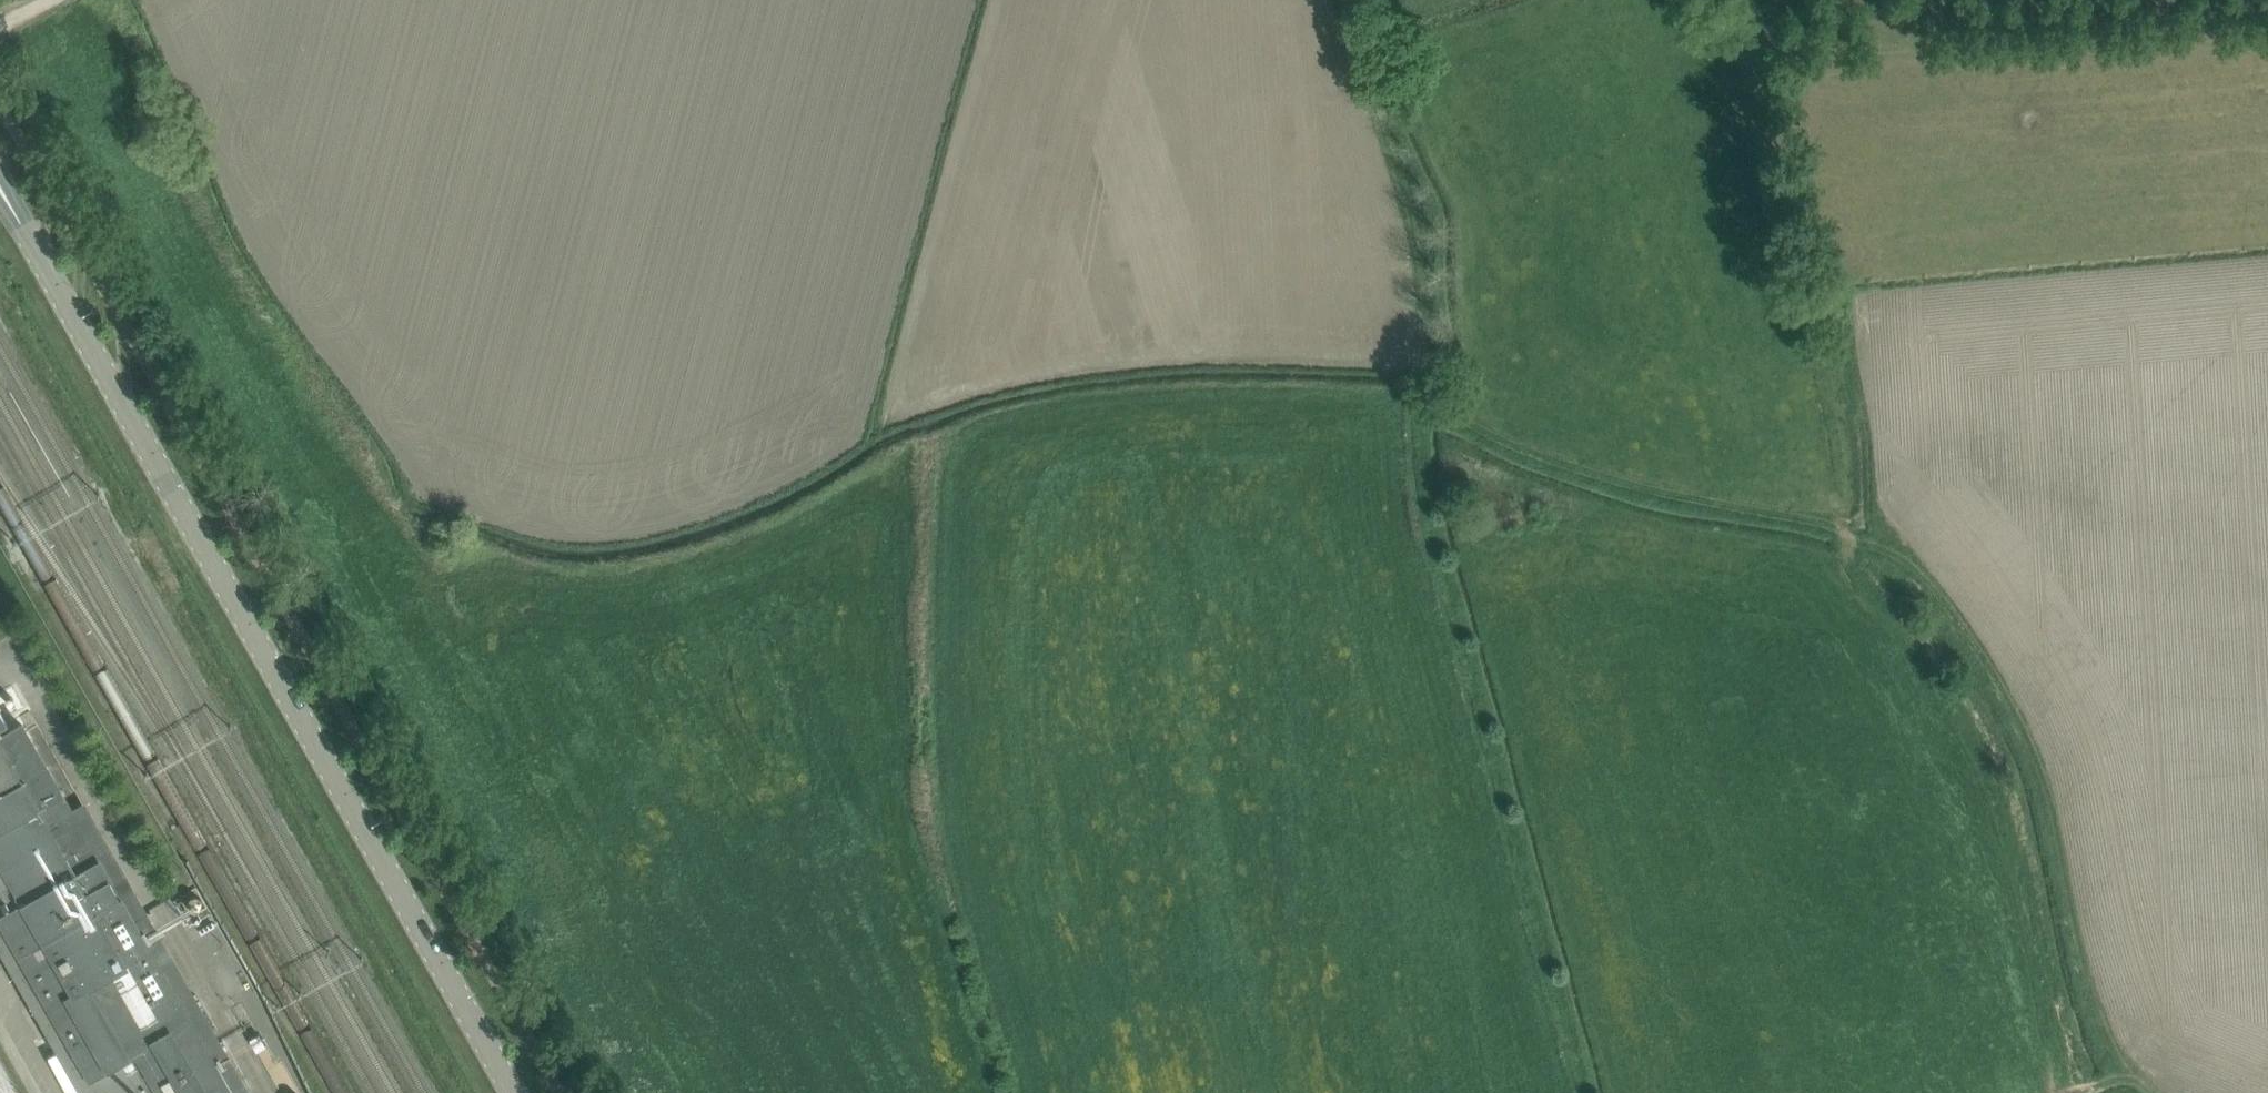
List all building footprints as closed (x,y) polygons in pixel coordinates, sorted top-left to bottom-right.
[(33,717),(11,730),(0,710),(0,915),(101,1092),(250,1092),(33,717)]
